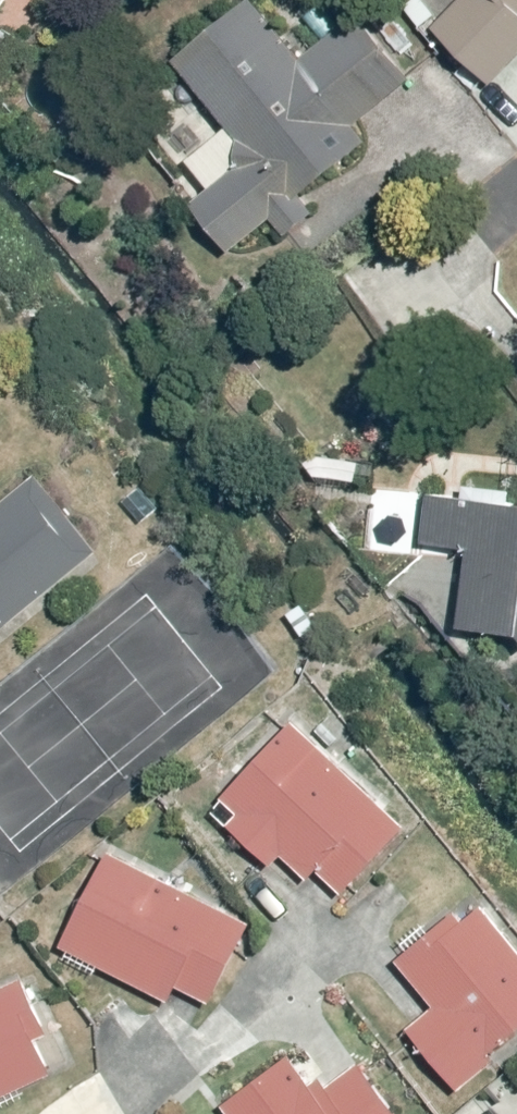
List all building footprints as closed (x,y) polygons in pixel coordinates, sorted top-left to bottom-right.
[(356,9),(299,52),(258,0),(238,0),(169,52),(238,137),(234,162),(191,201),(233,251),(268,219),(283,234),(314,208),(302,193),(367,138),(356,124),(415,75),(356,9)] [(428,24),(492,83),(516,57),(516,0),(452,0),(428,24)] [(100,545),(36,468),(0,496),(0,628),(100,545)] [(425,493),(421,541),(464,545),(457,623),(516,629),(516,502),(425,493)] [(405,818),(293,718),(224,793),(240,808),(224,826),(269,862),(281,852),(307,877),(316,865),(343,890),(405,818)] [(251,917),(107,847),(57,946),(171,1003),(180,986),(210,1002),(251,917)] [(478,896),(396,958),(436,1003),(408,1029),(450,1082),(516,1025),(516,941),(478,896)] [(19,971),(0,980),(0,1099),(53,1073),(39,1037),(49,1030),(19,971)] [(359,1058),(329,1084),(319,1075),(308,1082),(289,1051),(225,1101),(233,1113),(400,1113),(359,1058)]
